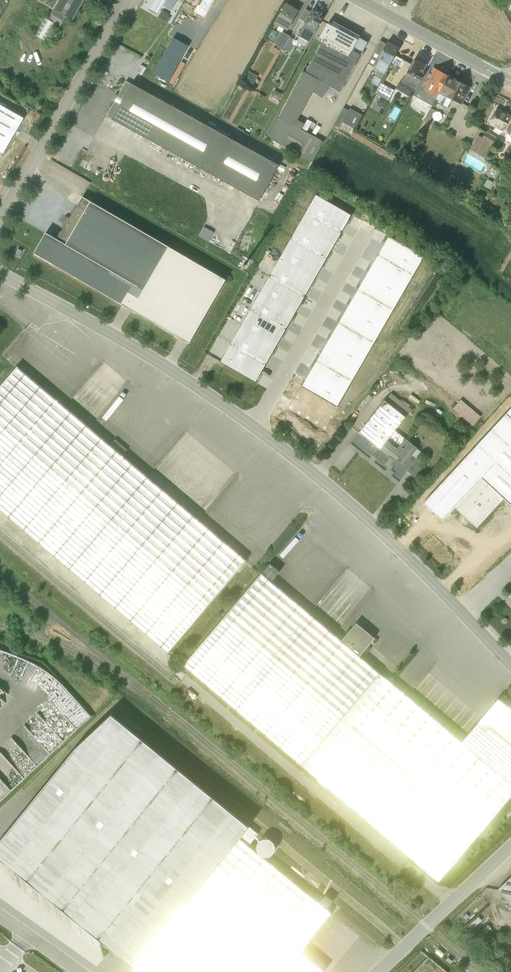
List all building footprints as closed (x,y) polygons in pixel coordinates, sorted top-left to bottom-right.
[(53,9),(48,19),(45,18),(35,35),(46,41),(56,24),(60,27),(66,16),(73,20),(85,0),(38,0),(53,9)] [(92,2),(103,9),(103,8),(108,0),(93,0),(92,2)] [(298,11),(286,4),(274,23),(286,30),(298,11)] [(321,13),(313,9),(311,13),(305,9),(299,20),(305,23),(298,36),(310,42),(323,18),(319,16),(321,13)] [(169,14),(162,11),(158,18),(168,23),(170,18),(168,16),(169,14)] [(313,162),(324,142),(324,141),(301,129),(304,124),(297,120),(312,93),(322,98),(329,86),(340,92),(361,53),(367,42),(332,23),(331,25),(327,24),(320,38),(323,39),(316,53),(305,73),(302,71),(302,72),(273,125),(266,137),(276,142),(274,145),(274,146),(278,148),(280,145),(313,162)] [(275,44),(278,45),(277,46),(280,48),(281,47),(283,48),(289,37),(282,32),(275,44)] [(171,78),(190,42),(175,34),(155,70),(171,78)] [(293,39),(289,37),(283,49),(289,53),(293,45),(290,44),(293,39)] [(378,85),(399,48),(387,42),(386,44),(380,41),(368,63),(374,67),(379,70),(372,82),(378,85)] [(401,83),(415,90),(424,74),(422,73),(427,64),(421,61),(421,59),(418,58),(417,59),(414,58),(401,83)] [(434,101),(448,76),(442,72),(433,67),(429,73),(428,72),(415,97),(431,106),(434,101)] [(461,105),(470,88),(448,76),(434,101),(439,103),(439,104),(442,106),(443,105),(447,108),(451,100),(461,105)] [(226,136),(221,133),(126,81),(125,81),(106,116),(187,161),(259,200),(278,165),(226,136)] [(388,100),(394,90),(380,82),(374,93),(388,100)] [(0,103),(0,153),(3,155),(25,117),(0,103)] [(334,125),(349,134),(351,134),(351,135),(362,115),(350,108),(348,110),(343,108),(334,125)] [(430,108),(423,121),(428,124),(435,111),(430,108)] [(497,108),(488,124),(499,130),(501,131),(509,135),(509,137),(510,138),(510,115),(497,108)] [(469,123),(474,113),(468,110),(463,119),(469,123)] [(478,135),(470,149),(486,159),(493,147),(497,150),(501,142),(497,140),(498,138),(486,131),(483,137),(481,137),(478,135)] [(220,361),(256,382),(351,215),(316,195),(220,361)] [(34,253),(189,343),(225,279),(82,196),(57,238),(46,232),(34,253)] [(212,239),(215,229),(204,226),(201,235),(212,239)] [(388,236),(301,386),(336,406),(423,256),(388,236)] [(17,366),(0,387),(0,510),(168,652),(247,560),(17,366)] [(406,469),(414,476),(424,464),(412,455),(417,448),(395,430),(411,409),(391,392),(359,432),(370,441),(364,448),(384,464),(390,457),(393,460),(395,459),(407,468),(406,469)] [(481,416),(460,399),(453,408),(473,425),(481,416)] [(503,499),(510,506),(510,408),(424,503),(443,520),(454,507),(481,478),(503,499)] [(448,433),(455,438),(461,430),(455,425),(448,433)] [(476,527),(503,499),(481,478),(454,507),(476,527)] [(302,766),(438,881),(510,795),(510,709),(498,699),(461,742),(380,673),(359,656),(375,637),(357,623),(341,641),(261,573),(183,665),(302,766)] [(240,838),(96,722),(0,840),(0,858),(16,871),(24,869),(27,880),(28,881),(36,879),(39,890),(40,891),(48,889),(50,899),(52,900),(60,898),(62,909),(64,910),(72,908),(74,918),(75,919),(83,917),(86,928),(87,929),(95,927),(98,937),(134,967),(133,969),(134,968),(240,838)] [(134,968),(140,971),(324,971),(299,951),(331,912),(240,838),(134,968)] [(510,903),(510,876),(497,889),(510,903)]
